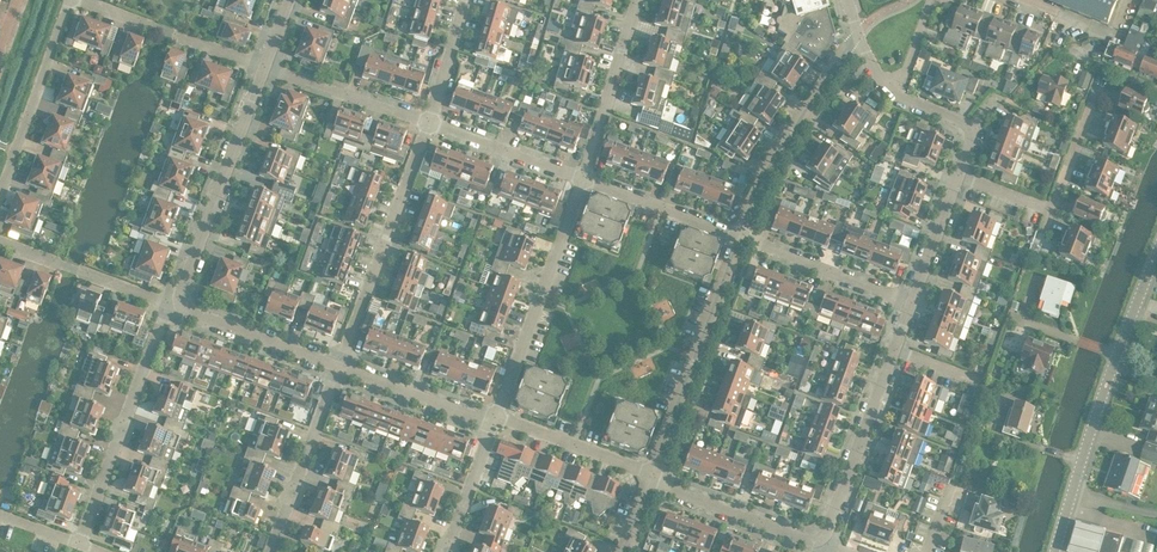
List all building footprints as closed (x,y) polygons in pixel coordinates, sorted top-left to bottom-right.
[(224,18),(224,17),(235,21),(238,15),(250,20),(252,13),(251,13),(254,5),(239,0),(226,0),(223,9),(216,6),(213,14),(224,18)] [(350,22),(355,9),(329,0),(325,0),(320,12),(335,18),(333,24),(347,29),(350,22)] [(355,9),(358,0),(329,0),(355,9)] [(440,3),(428,0),(418,0),(415,10),(436,16),(440,3)] [(612,0),(586,0),(585,3),(579,1),(577,8),(592,12),(594,6),(609,10),(612,0)] [(660,12),(690,20),(696,0),(695,0),(680,0),(679,3),(671,0),(662,0),(661,3),(662,3),(660,12)] [(785,6),(781,18),(779,18),(777,20),(776,22),(777,24),(779,26),(777,31),(782,33),(786,36),(782,42),(784,43),(784,44),(786,45),(807,13),(827,8),(824,0),(775,0),(785,6)] [(1063,7),(1108,25),(1118,0),(1056,0),(1064,3),(1062,7),(1063,7)] [(1156,6),(1156,0),(1145,0),(1141,8),(1154,13),(1156,6)] [(559,10),(561,3),(554,1),(552,8),(559,10)] [(486,17),(507,23),(511,10),(490,4),(486,17)] [(958,48),(972,11),(962,7),(960,12),(953,9),(946,28),(950,29),(947,35),(946,34),(943,42),(958,48)] [(577,30),(601,37),(605,23),(590,19),(592,12),(577,8),(575,15),(581,17),(577,30)] [(718,8),(716,15),(723,17),(725,11),(718,8)] [(832,43),(833,40),(832,37),(835,36),(827,8),(807,13),(786,45),(796,52),(800,45),(821,59),(831,45),(832,43)] [(202,10),(201,15),(211,19),(213,14),(202,10)] [(376,10),(374,16),(380,18),(382,12),(376,10)] [(432,28),(436,16),(415,10),(411,22),(432,28)] [(972,11),(958,48),(966,51),(971,37),(980,40),(979,43),(990,15),(983,12),(982,14),(972,11)] [(684,40),(690,20),(660,12),(657,20),(656,20),(655,25),(671,30),(669,36),(684,40)] [(990,15),(979,43),(980,43),(981,41),(989,44),(985,56),(993,59),(1002,32),(1006,23),(996,20),(997,17),(990,15)] [(245,25),(235,21),(224,17),(224,18),(216,38),(244,48),(247,40),(248,41),(250,34),(243,32),(245,25)] [(503,36),(507,23),(486,17),(483,30),(503,36)] [(75,41),(88,46),(96,24),(89,21),(89,20),(83,18),(80,25),(73,23),(65,44),(73,47),(75,41)] [(731,18),(728,28),(736,30),(738,20),(731,18)] [(428,41),(432,28),(411,22),(408,35),(428,41)] [(717,29),(724,30),(725,24),(719,22),(717,29)] [(1002,32),(993,59),(1000,61),(1004,50),(1013,53),(1009,65),(1024,27),(1017,25),(1016,27),(1006,23),(1002,32)] [(104,27),(96,24),(88,46),(101,51),(100,55),(108,57),(113,43),(106,40),(111,28),(104,26),(104,27)] [(1144,24),(1140,34),(1146,36),(1150,27),(1144,24)] [(304,36),(301,44),(327,53),(334,32),(319,27),(317,34),(305,29),(302,35),(304,36)] [(1024,27),(1009,65),(1017,68),(1021,56),(1031,60),(1035,49),(1037,50),(1040,43),(1038,42),(1040,36),(1030,32),(1030,30),(1024,27)] [(500,48),(503,36),(483,30),(479,42),(500,48)] [(601,37),(577,30),(573,43),(559,39),(557,45),(565,48),(580,52),(582,46),(597,50),(601,37)] [(1132,31),(1125,48),(1129,50),(1128,52),(1126,51),(1125,53),(1123,53),(1123,54),(1121,53),(1120,55),(1117,54),(1114,61),(1114,62),(1133,69),(1138,55),(1139,55),(1146,37),(1132,31)] [(383,41),(390,43),(392,36),(385,34),(383,41)] [(112,61),(133,69),(143,42),(135,39),(136,37),(129,35),(127,42),(120,40),(112,61)] [(398,38),(392,36),(390,43),(396,45),(398,38)] [(682,47),(684,40),(669,36),(668,42),(651,38),(649,43),(651,43),(648,52),(672,59),(676,45),(682,47)] [(418,48),(420,41),(414,39),(412,46),(418,48)] [(532,39),(531,49),(536,51),(539,41),(534,39),(532,39)] [(712,40),(710,48),(711,48),(718,50),(720,43),(712,40)] [(420,41),(418,48),(425,50),(427,43),(420,41)] [(506,50),(500,48),(479,42),(475,55),(503,63),(506,50)] [(1104,57),(1114,61),(1117,54),(1120,55),(1121,53),(1123,54),(1123,53),(1125,53),(1126,51),(1128,52),(1129,50),(1125,48),(1110,42),(1104,57)] [(319,74),(327,53),(301,44),(298,51),(297,51),(294,57),(302,60),(299,66),(319,74)] [(797,52),(796,52),(786,45),(784,44),(780,50),(782,51),(774,62),(799,79),(804,71),(805,72),(808,68),(793,58),(797,52)] [(723,45),(721,52),(728,53),(730,47),(723,45)] [(368,79),(377,82),(386,55),(362,47),(356,64),(366,68),(362,79),(367,80),(368,79)] [(565,48),(559,68),(589,77),(593,63),(578,59),(580,52),(565,48)] [(716,57),(718,50),(711,48),(709,55),(716,57)] [(949,49),(946,57),(954,60),(957,52),(949,49)] [(923,50),(920,58),(928,62),(932,54),(923,50)] [(170,52),(160,79),(181,87),(189,65),(183,63),(185,56),(179,53),(179,55),(170,52)] [(660,70),(658,76),(672,80),(674,73),(668,72),(672,59),(648,52),(646,60),(644,59),(643,65),(660,70)] [(726,60),(728,53),(721,52),(719,58),(726,60)] [(377,82),(390,86),(399,59),(386,55),(377,82)] [(1155,60),(1148,58),(1146,57),(1140,73),(1156,79),(1156,61),(1155,60)] [(480,66),(483,60),(476,58),(474,64),(480,66)] [(75,59),(72,65),(80,68),(82,61),(75,59)] [(390,86),(404,91),(411,69),(413,64),(399,59),(390,86)] [(483,60),(480,66),(487,68),(489,62),(483,60)] [(346,67),(345,70),(345,71),(346,71),(347,72),(348,72),(350,72),(351,72),(352,72),(353,71),(353,70),(355,67),(355,66),(355,65),(356,65),(356,64),(355,64),(354,63),(353,63),(352,63),(350,62),(350,61),(349,61),(348,61),(348,62),(347,64),(346,65),(346,66),(346,67)] [(196,86),(209,91),(217,69),(210,66),(210,65),(204,62),(199,74),(193,72),(187,87),(195,90),(196,86)] [(794,86),(799,79),(774,62),(767,74),(762,70),(758,76),(774,87),(778,82),(792,91),(795,87),(794,86)] [(945,98),(954,76),(940,71),(942,66),(932,62),(927,76),(936,80),(931,93),(934,94),(935,97),(937,98),(940,99),(942,98),(942,97),(945,98)] [(96,65),(93,73),(101,75),(104,68),(96,65)] [(104,68),(101,75),(109,78),(112,71),(104,68)] [(585,90),(589,77),(559,68),(553,88),(568,92),(570,86),(585,90)] [(225,72),(217,69),(209,91),(223,96),(221,101),(228,104),(236,83),(229,80),(232,73),(226,70),(225,72)] [(425,74),(411,69),(404,91),(413,94),(412,95),(417,97),(425,74)] [(500,76),(507,78),(509,71),(502,69),(500,76)] [(515,73),(509,71),(507,78),(513,80),(515,73)] [(1007,72),(1004,79),(1012,81),(1014,75),(1007,72)] [(1078,88),(1087,91),(1092,76),(1083,73),(1078,88)] [(65,83),(62,90),(88,100),(94,84),(104,87),(107,80),(93,75),(92,78),(81,74),(78,80),(66,76),(64,82),(65,83)] [(639,83),(636,92),(660,99),(664,86),(670,87),(672,80),(658,76),(656,83),(639,78),(637,83),(639,83)] [(770,93),(774,87),(758,76),(753,83),(757,85),(750,96),(776,114),(781,106),(782,107),(785,102),(770,93)] [(954,76),(945,98),(948,100),(949,102),(951,104),(954,104),(956,103),(959,104),(965,91),(973,95),(979,80),(970,77),(968,82),(954,76)] [(1060,108),(1069,83),(1058,79),(1058,82),(1044,77),(1038,93),(1048,96),(1046,103),(1060,108)] [(464,112),(472,90),(474,85),(463,81),(461,81),(459,83),(458,85),(449,108),(455,110),(455,108),(464,112)] [(713,87),(709,94),(715,98),(719,91),(713,87)] [(68,108),(66,115),(80,120),(88,100),(62,90),(59,98),(58,98),(56,104),(68,108)] [(174,103),(180,105),(185,93),(178,90),(174,103)] [(485,95),(472,90),(464,112),(477,116),(485,95)] [(1119,96),(1115,106),(1142,117),(1144,112),(1145,113),(1148,112),(1150,108),(1149,105),(1147,104),(1149,100),(1126,91),(1124,97),(1119,96)] [(276,112),(298,120),(301,121),(309,100),(286,92),(284,99),(280,97),(277,103),(279,104),(276,112)] [(546,101),(548,94),(542,92),(539,99),(546,101)] [(660,121),(663,114),(666,101),(660,99),(636,92),(634,100),(632,100),(631,105),(648,110),(646,117),(660,121)] [(555,97),(548,94),(546,101),(552,103),(555,97)] [(499,100),(485,95),(477,116),(491,121),(499,100)] [(771,121),(776,114),(750,96),(738,114),(751,122),(755,117),(769,126),(772,122),(771,121)] [(513,105),(499,100),(491,121),(500,125),(499,126),(504,128),(513,105)] [(572,111),(575,104),(569,102),(566,108),(572,111)] [(523,134),(532,137),(542,111),(521,103),(516,115),(523,118),(518,133),(523,135),(523,134)] [(846,109),(841,116),(863,130),(870,118),(875,122),(879,115),(866,107),(863,113),(848,103),(845,108),(846,109)] [(98,104),(95,111),(110,116),(112,109),(98,104)] [(581,107),(575,104),(572,111),(579,113),(581,107)] [(332,134),(345,139),(353,115),(340,110),(335,126),(328,123),(323,138),(330,140),(332,134)] [(748,127),(751,122),(738,114),(732,110),(728,116),(734,120),(727,131),(753,148),(758,141),(759,142),(762,137),(748,127)] [(532,137),(546,142),(554,120),(556,116),(542,111),(532,137)] [(177,133),(180,134),(202,142),(205,134),(206,135),(209,129),(197,124),(199,117),(184,112),(177,133)] [(294,142),(296,134),(299,135),(304,122),(301,121),(298,120),(276,112),(273,119),(272,119),(269,125),(281,130),(279,136),(294,142)] [(78,127),(80,120),(66,115),(63,121),(51,116),(49,122),(50,123),(47,131),(70,139),(74,126),(78,127)] [(366,119),(353,115),(345,139),(343,145),(363,151),(367,137),(361,135),(366,119)] [(641,115),(639,124),(690,143),(693,133),(660,121),(646,117),(641,115)] [(855,141),(863,130),(841,116),(837,123),(835,122),(832,127),(847,136),(843,142),(856,151),(860,145),(855,141)] [(1007,117),(1002,130),(1026,139),(1032,141),(1039,121),(1025,116),(1022,122),(1007,117)] [(1106,131),(1131,140),(1134,133),(1136,134),(1139,126),(1137,125),(1136,126),(1114,118),(1112,124),(1109,122),(1106,131)] [(546,142),(559,147),(567,125),(554,120),(546,142)] [(591,128),(583,125),(582,127),(569,122),(568,125),(567,125),(559,147),(568,150),(568,151),(573,153),(578,139),(586,142),(591,128)] [(917,123),(914,130),(910,143),(915,145),(939,154),(944,140),(929,135),(931,128),(917,123)] [(153,124),(150,133),(158,136),(162,127),(153,124)] [(374,139),(367,137),(363,151),(383,158),(385,152),(393,128),(379,124),(374,139)] [(634,133),(636,127),(630,125),(627,131),(634,133)] [(636,127),(634,133),(640,136),(642,129),(636,127)] [(393,128),(385,152),(398,156),(396,162),(403,164),(408,150),(401,148),(406,133),(393,128)] [(1002,130),(998,142),(1022,151),(1026,139),(1002,130)] [(65,152),(70,139),(47,131),(45,138),(43,138),(41,144),(53,149),(51,155),(65,160),(68,153),(65,152)] [(748,155),(753,148),(727,131),(715,149),(728,157),(732,151),(746,161),(749,156),(748,155)] [(1131,140),(1106,131),(1103,138),(1106,140),(1104,145),(1125,154),(1125,155),(1128,156),(1131,148),(1129,147),(1131,140)] [(177,133),(169,153),(184,158),(186,152),(198,156),(201,150),(199,150),(202,142),(180,134),(177,133)] [(660,143),(663,137),(656,134),(654,141),(660,143)] [(611,166),(620,169),(628,148),(615,143),(617,138),(609,135),(602,155),(609,157),(606,165),(611,167),(611,166)] [(663,137),(660,143),(667,146),(669,139),(663,137)] [(998,142),(994,154),(1017,163),(1022,151),(998,142)] [(309,143),(307,150),(314,153),(316,146),(309,143)] [(819,149),(815,157),(836,171),(843,159),(848,163),(853,156),(840,148),(836,153),(821,144),(818,148),(819,149)] [(939,154),(915,145),(911,158),(905,155),(902,163),(916,168),(919,161),(934,167),(939,154)] [(429,170),(443,175),(451,154),(442,151),(443,149),(438,147),(429,170)] [(620,169),(634,174),(642,153),(628,148),(620,169)] [(269,150),(264,163),(294,174),(301,154),(287,149),(284,155),(269,150)] [(702,159),(704,152),(698,150),(695,156),(702,159)] [(704,152),(702,159),(708,161),(711,155),(704,152)] [(169,153),(162,173),(187,182),(190,175),(191,175),(194,169),(182,164),(184,158),(169,153)] [(634,174),(647,179),(655,158),(642,153),(634,174)] [(443,175),(457,180),(465,159),(451,154),(443,175)] [(893,156),(886,154),(884,160),(890,163),(893,156)] [(1017,163),(994,154),(989,168),(1004,173),(1001,180),(1016,185),(1018,178),(1012,176),(1017,163)] [(63,168),(65,160),(51,155),(48,161),(36,157),(34,163),(35,164),(32,171),(55,180),(59,166),(63,168)] [(1054,155),(1052,162),(1058,164),(1061,158),(1054,155)] [(346,156),(343,164),(357,169),(360,161),(346,156)] [(836,171),(815,157),(810,164),(809,163),(806,168),(820,177),(816,183),(830,191),(841,174),(836,171)] [(655,158),(647,179),(656,183),(656,184),(661,186),(669,163),(655,158)] [(478,164),(465,159),(457,180),(470,185),(478,164)] [(728,171),(730,164),(724,162),(721,168),(728,171)] [(1056,171),(1058,164),(1052,162),(1049,168),(1056,171)] [(1089,174),(1114,184),(1117,177),(1119,178),(1122,170),(1119,169),(1119,170),(1097,162),(1095,167),(1092,166),(1089,174)] [(275,182),(272,188),(293,196),(296,189),(289,187),(294,174),(264,163),(259,176),(275,182)] [(487,167),(478,164),(470,185),(469,190),(489,197),(494,185),(487,183),(493,167),(488,166),(487,167)] [(730,164),(728,171),(734,173),(737,167),(730,164)] [(688,195),(696,173),(682,168),(674,191),(679,193),(680,191),(688,195)] [(382,180),(362,173),(355,170),(351,183),(357,185),(377,193),(382,180)] [(58,181),(55,180),(32,171),(30,179),(28,179),(26,185),(38,189),(36,195),(30,193),(50,201),(58,181)] [(899,171),(892,190),(921,201),(926,188),(911,182),(913,176),(899,171)] [(498,195),(512,201),(520,179),(511,176),(511,174),(506,172),(498,195)] [(184,190),(187,182),(162,173),(158,184),(154,182),(150,192),(154,193),(169,199),(171,192),(183,197),(186,191),(184,190)] [(710,178),(696,173),(688,195),(702,199),(710,178)] [(1114,184),(1089,174),(1086,182),(1089,183),(1087,189),(1108,197),(1108,199),(1110,200),(1114,192),(1111,191),(1114,184)] [(723,183),(710,178),(702,199),(715,204),(723,183)] [(533,184),(520,179),(512,201),(525,205),(533,184)] [(723,183),(715,204),(724,208),(724,209),(729,211),(735,195),(741,198),(745,187),(738,184),(737,188),(723,183)] [(547,189),(533,184),(525,205),(539,210),(547,189)] [(373,205),(377,193),(357,185),(352,197),(373,205)] [(794,193),(800,195),(802,188),(796,186),(794,193)] [(255,189),(250,202),(279,213),(284,200),(291,203),(293,196),(272,188),(270,194),(255,189)] [(802,188),(800,195),(806,197),(809,191),(802,188)] [(555,192),(547,189),(539,210),(553,216),(561,193),(556,191),(555,192)] [(430,190),(428,197),(434,199),(437,193),(430,190)] [(916,215),(921,201),(892,190),(884,210),(899,216),(901,209),(916,215)] [(14,202),(11,209),(37,219),(44,199),(50,202),(50,201),(30,193),(27,199),(15,195),(13,201),(14,202)] [(167,205),(169,199),(154,193),(147,214),(172,223),(175,215),(176,216),(179,209),(167,205)] [(437,193),(434,199),(440,202),(443,195),(437,193)] [(828,201),(830,195),(824,193),(822,199),(828,201)] [(581,238),(596,243),(611,249),(610,251),(618,253),(620,246),(619,246),(630,216),(631,217),(634,209),(627,207),(626,208),(591,195),(578,230),(576,230),(573,237),(581,240),(581,238)] [(830,195),(828,201),(834,204),(837,197),(830,195)] [(368,217),(373,205),(352,197),(348,209),(368,217)] [(428,197),(423,210),(443,217),(451,220),(455,207),(440,202),(434,199),(428,197)] [(462,206),(465,200),(458,197),(456,204),(462,206)] [(865,208),(866,208),(868,202),(862,199),(859,206),(865,208)] [(1105,220),(1107,217),(1106,213),(1104,213),(1106,209),(1082,199),(1079,206),(1075,204),(1071,215),(1099,226),(1101,221),(1102,222),(1105,220)] [(465,200),(462,206),(469,208),(471,202),(465,200)] [(250,202),(245,214),(275,225),(279,213),(250,202)] [(786,234),(794,212),(780,207),(771,230),(776,232),(777,230),(786,234)] [(866,208),(865,208),(863,214),(869,217),(871,210),(866,208)] [(39,220),(37,219),(11,209),(9,217),(7,217),(5,223),(12,226),(10,232),(31,240),(39,220)] [(363,230),(368,217),(348,209),(343,222),(363,230)] [(439,229),(443,217),(423,210),(418,222),(439,229)] [(871,210),(869,217),(876,219),(878,213),(871,210)] [(505,220),(507,213),(501,211),(498,218),(505,220)] [(786,234),(799,239),(807,217),(794,212),(786,234)] [(507,213),(505,220),(511,222),(513,216),(507,213)] [(972,214),(967,227),(990,236),(995,223),(1001,225),(1003,218),(989,213),(987,219),(972,214)] [(169,231),(172,223),(147,214),(141,229),(141,230),(140,230),(140,231),(139,234),(160,241),(154,238),(156,233),(168,237),(171,231),(169,231)] [(245,214),(241,226),(270,237),(275,225),(245,214)] [(799,239),(812,244),(820,222),(807,217),(799,239)] [(895,230),(898,224),(891,221),(889,228),(895,230)] [(434,241),(439,229),(418,222),(414,234),(441,244),(441,243),(434,241)] [(834,227),(820,222),(812,244),(821,247),(821,248),(826,250),(834,227)] [(530,233),(533,227),(526,224),(524,231),(530,233)] [(845,256),(854,259),(862,237),(864,231),(843,224),(838,238),(845,240),(839,255),(845,257),(845,256)] [(898,224),(895,230),(902,233),(904,226),(898,224)] [(132,231),(130,236),(130,237),(131,238),(132,238),(132,239),(134,239),(135,239),(135,240),(138,241),(141,242),(143,242),(145,237),(139,234),(140,231),(140,230),(141,230),(141,229),(139,228),(137,228),(136,227),(135,227),(134,226),(133,227),(132,228),(132,229),(132,230),(132,231)] [(263,257),(270,237),(241,226),(236,240),(251,245),(249,252),(263,257)] [(500,247),(529,258),(534,244),(519,239),(521,232),(507,227),(500,247)] [(539,229),(533,227),(530,233),(537,235),(539,229)] [(672,272),(686,277),(702,283),(701,284),(709,287),(711,280),(710,279),(723,244),(718,242),(687,231),(688,229),(681,227),(678,234),(680,234),(669,264),(667,263),(664,271),(672,273),(672,272)] [(977,246),(975,252),(989,257),(992,251),(986,249),(990,236),(967,227),(962,240),(977,246)] [(1063,241),(1088,250),(1091,243),(1093,244),(1096,236),(1093,235),(1093,236),(1071,228),(1069,234),(1066,233),(1063,241)] [(301,235),(308,237),(310,231),(304,229),(301,235)] [(341,229),(336,242),(356,249),(361,237),(341,229)] [(157,247),(160,241),(139,234),(145,237),(143,242),(138,256),(163,266),(166,258),(168,258),(170,252),(157,247)] [(441,244),(414,234),(409,246),(427,253),(427,255),(436,258),(441,244)] [(308,237),(301,235),(299,241),(305,244),(308,237)] [(854,259),(867,264),(875,242),(862,237),(854,259)] [(352,262),(356,249),(336,242),(330,240),(325,252),(331,254),(352,262)] [(1088,250),(1063,241),(1060,249),(1063,250),(1060,255),(1082,264),(1081,265),(1084,266),(1087,258),(1085,257),(1088,250)] [(867,264),(881,269),(889,247),(875,242),(867,264)] [(890,243),(889,247),(881,269),(890,272),(889,273),(894,275),(900,260),(906,263),(911,250),(890,243)] [(524,271),(529,258),(500,247),(492,267),(507,272),(509,266),(524,271)] [(982,277),(989,257),(975,252),(972,258),(957,253),(952,266),(982,277)] [(347,274),(352,262),(331,254),(327,266),(347,274)] [(407,254),(402,266),(422,274),(427,261),(407,254)] [(163,266),(138,256),(136,255),(128,276),(150,284),(152,277),(160,280),(162,274),(161,273),(163,266)] [(219,267),(216,274),(238,282),(243,269),(246,270),(249,263),(234,257),(232,264),(220,260),(217,266),(219,267)] [(9,264),(1,261),(2,260),(0,259),(0,289),(9,264)] [(20,299),(28,278),(27,278),(25,282),(19,280),(24,268),(17,266),(17,267),(9,264),(0,289),(0,292),(13,297),(14,295),(20,297),(19,299),(20,299)] [(343,286),(347,274),(327,266),(322,279),(335,283),(342,286),(343,286)] [(402,266),(397,278),(418,286),(422,274),(402,266)] [(975,297),(982,277),(952,266),(948,280),(963,285),(960,291),(975,297)] [(504,278),(507,272),(492,267),(485,286),(491,288),(514,297),(519,284),(504,278)] [(763,296),(771,274),(762,271),(762,269),(757,267),(747,295),(761,300),(763,296)] [(34,280),(28,278),(20,299),(40,307),(50,279),(42,276),(43,275),(36,273),(34,280)] [(233,296),(238,282),(216,274),(213,282),(212,282),(209,288),(221,292),(219,299),(234,304),(236,297),(233,296)] [(784,279),(771,274),(763,296),(776,300),(784,279)] [(397,278),(393,291),(419,300),(423,288),(418,286),(397,278)] [(798,284),(784,279),(776,300),(790,305),(798,284)] [(1070,303),(1075,287),(1048,279),(1038,311),(1056,318),(1062,300),(1070,303)] [(265,313),(278,317),(287,294),(289,288),(269,281),(264,295),(270,298),(265,313)] [(743,282),(738,296),(742,297),(747,283),(743,282)] [(335,283),(333,289),(340,292),(342,286),(335,283)] [(455,289),(462,292),(464,285),(458,283),(455,289)] [(806,287),(798,284),(790,305),(803,310),(802,314),(809,317),(813,306),(806,303),(812,288),(807,286),(806,287)] [(491,288),(486,301),(510,309),(514,297),(491,288)] [(462,292),(455,289),(453,296),(460,298),(462,292)] [(401,308),(409,311),(414,313),(419,300),(393,291),(388,303),(395,306),(401,308)] [(967,316),(975,297),(960,291),(958,298),(943,292),(938,306),(967,316)] [(79,295),(75,306),(78,307),(73,320),(89,326),(87,333),(95,336),(96,331),(102,316),(103,314),(95,311),(101,296),(96,294),(95,296),(87,293),(85,297),(79,295)] [(297,307),(303,310),(309,295),(302,293),(300,299),(287,294),(278,317),(292,322),(297,307)] [(820,308),(813,306),(809,317),(816,319),(818,316),(831,321),(839,299),(830,296),(831,295),(825,293),(820,308)] [(304,327),(317,332),(326,308),(313,304),(315,298),(309,295),(303,310),(309,312),(304,327)] [(831,321),(845,326),(853,304),(839,299),(831,321)] [(486,301),(482,313),(506,321),(510,309),(486,301)] [(123,333),(132,309),(123,306),(124,305),(119,303),(112,322),(105,319),(100,333),(108,336),(111,328),(123,333)] [(388,303),(386,309),(392,312),(395,306),(388,303)] [(845,326),(858,331),(866,309),(853,304),(845,326)] [(395,306),(392,312),(399,314),(401,308),(395,306)] [(963,328),(967,316),(938,306),(934,318),(963,328)] [(326,308),(317,332),(331,337),(336,322),(343,324),(348,310),(341,307),(339,313),(326,308)] [(9,309),(6,315),(20,320),(24,322),(27,316),(9,309)] [(142,348),(147,335),(139,331),(145,313),(140,311),(140,312),(132,309),(123,333),(135,337),(132,345),(142,348)] [(866,309),(858,331),(871,336),(870,339),(877,342),(881,331),(875,329),(880,313),(875,311),(875,312),(866,309)] [(748,316),(754,318),(757,312),(750,310),(748,316)] [(757,312),(754,318),(760,321),(763,314),(757,312)] [(368,351),(377,354),(385,333),(380,331),(381,328),(373,325),(377,316),(368,313),(361,332),(369,335),(363,350),(368,352),(368,351)] [(506,321),(482,313),(477,325),(471,323),(469,330),(483,336),(486,329),(501,335),(506,321)] [(102,316),(96,331),(100,333),(105,319),(106,317),(102,316)] [(782,325),(785,318),(778,316),(775,323),(782,325)] [(1,341),(8,320),(0,317),(0,340),(1,341)] [(418,325),(421,319),(414,317),(412,323),(418,325)] [(785,318),(782,325),(789,328),(791,321),(785,318)] [(959,340),(963,328),(934,318),(929,330),(953,338),(959,340)] [(421,319),(418,325),(425,328),(427,321),(421,319)] [(20,320),(17,327),(26,331),(28,324),(24,322),(20,320)] [(745,322),(740,336),(764,344),(769,332),(774,334),(777,327),(763,321),(760,328),(745,322)] [(948,351),(953,338),(929,330),(925,343),(939,348),(937,355),(951,360),(954,353),(948,351)] [(986,343),(993,346),(997,334),(990,331),(986,343)] [(460,341),(462,334),(456,332),(454,338),(460,341)] [(824,340),(826,334),(820,332),(818,338),(824,340)] [(377,354),(391,359),(399,337),(385,333),(377,354)] [(183,359),(190,338),(177,334),(175,339),(172,338),(169,346),(172,347),(170,354),(183,359)] [(462,334),(460,341),(466,343),(469,337),(462,334)] [(826,334),(824,340),(831,343),(833,336),(826,334)] [(750,355),(748,361),(762,366),(765,359),(759,357),(764,344),(740,336),(735,349),(750,355)] [(391,359),(404,364),(412,342),(399,337),(391,359)] [(183,359),(195,363),(202,343),(190,338),(183,359)] [(488,347),(490,341),(484,338),(482,345),(488,347)] [(497,343),(490,341),(488,347),(494,350),(497,343)] [(426,348),(412,342),(404,364),(413,367),(413,369),(418,371),(426,348)] [(1027,370),(1041,374),(1043,367),(1047,368),(1053,350),(1029,342),(1023,360),(1030,362),(1027,370)] [(195,363),(207,368),(214,347),(202,343),(195,363)] [(846,344),(843,351),(849,354),(852,346),(846,344)] [(852,346),(849,354),(856,356),(859,349),(852,346)] [(207,368),(219,372),(226,352),(214,347),(207,368)] [(797,347),(795,354),(806,358),(809,351),(808,351),(799,347),(797,347)] [(839,350),(834,362),(854,370),(859,357),(856,356),(849,354),(843,351),(839,350)] [(89,375),(113,383),(116,375),(117,376),(119,370),(100,364),(103,357),(89,352),(82,372),(89,375)] [(219,372),(231,377),(238,356),(226,352),(219,372)] [(437,376),(445,379),(454,358),(440,353),(431,376),(436,377),(437,376)] [(231,377),(243,381),(251,361),(238,356),(231,377)] [(445,379),(459,384),(467,363),(454,358),(445,379)] [(243,381),(256,386),(263,365),(251,361),(243,381)] [(731,362),(726,375),(749,384),(754,371),(760,373),(762,366),(748,361),(746,367),(731,362)] [(483,362),(480,368),(472,389),(481,393),(481,394),(486,396),(497,367),(483,362)] [(834,362),(830,374),(850,382),(854,370),(834,362)] [(459,384),(472,389),(480,368),(467,363),(459,384)] [(256,386),(268,390),(275,370),(263,365),(256,386)] [(512,409),(522,413),(547,422),(546,424),(553,426),(556,419),(555,419),(566,389),(567,390),(570,382),(563,380),(562,381),(533,370),(533,369),(526,366),(523,373),(525,374),(512,409)] [(793,366),(790,377),(798,379),(801,369),(793,366)] [(268,390),(280,395),(287,374),(275,370),(268,390)] [(280,395),(292,399),(299,379),(287,374),(280,395)] [(830,374),(825,387),(846,394),(850,382),(830,374)] [(74,391),(88,396),(90,390),(109,397),(111,392),(110,391),(113,383),(89,375),(85,387),(77,384),(74,391)] [(726,375),(721,387),(745,396),(749,384),(726,375)] [(790,377),(788,384),(795,386),(798,379),(790,377)] [(916,378),(911,391),(938,401),(943,388),(916,378)] [(299,379),(292,399),(305,404),(307,397),(311,399),(314,390),(310,389),(312,384),(299,379)] [(158,400),(182,409),(184,402),(192,405),(197,392),(170,382),(168,389),(162,386),(160,392),(161,392),(158,400)] [(721,387),(717,399),(740,408),(745,396),(721,387)] [(841,407),(846,394),(825,387),(821,399),(841,407)] [(88,396),(74,391),(72,399),(79,402),(75,414),(98,422),(101,414),(103,415),(104,409),(86,403),(88,396)] [(226,391),(223,399),(228,401),(231,393),(226,391)] [(911,391),(906,403),(927,410),(933,413),(938,401),(911,391)] [(792,408),(800,411),(805,398),(796,395),(792,408)] [(351,421),(359,401),(346,396),(344,401),(341,400),(338,409),(341,410),(339,416),(351,421)] [(1156,418),(1156,401),(1150,398),(1145,414),(1156,418)] [(746,410),(740,408),(717,399),(712,413),(727,418),(724,425),(739,430),(746,410)] [(182,431),(185,424),(189,412),(182,409),(158,400),(155,408),(154,408),(152,413),(171,420),(168,426),(182,431)] [(653,415),(638,409),(624,404),(624,402),(617,400),(614,407),(616,408),(606,437),(604,437),(601,444),(609,447),(609,445),(633,454),(644,458),(657,423),(658,423),(661,416),(654,414),(653,415)] [(371,405),(359,401),(351,421),(364,425),(371,405)] [(782,402),(780,409),(786,411),(789,405),(782,402)] [(819,403),(814,416),(835,424),(839,411),(819,403)] [(922,422),(927,410),(906,403),(902,415),(922,422)] [(1025,434),(1033,410),(1014,404),(1006,429),(1025,434)] [(364,425),(376,430),(383,410),(371,405),(364,425)] [(800,411),(792,408),(789,415),(794,417),(796,410),(800,411)] [(778,414),(777,415),(784,418),(786,411),(780,409),(778,414)] [(376,430),(388,434),(395,414),(383,410),(376,430)] [(60,430),(74,435),(76,429),(95,436),(97,431),(95,430),(98,422),(75,414),(70,426),(63,423),(60,430)] [(388,434),(400,439),(407,419),(395,414),(388,434)] [(1145,414),(1139,428),(1150,432),(1147,441),(1156,445),(1156,418),(1145,414)] [(253,435),(260,438),(283,446),(286,438),(288,439),(290,434),(271,427),(274,420),(260,415),(253,435)] [(929,425),(922,422),(902,415),(897,427),(924,437),(929,425)] [(814,416),(810,428),(830,436),(835,424),(814,416)] [(400,439),(412,443),(420,423),(407,419),(400,439)] [(707,426),(714,428),(716,422),(710,419),(707,426)] [(716,422),(714,428),(720,430),(722,424),(716,422)] [(412,443),(424,448),(432,428),(420,423),(412,443)] [(182,431),(168,426),(166,432),(148,425),(146,431),(147,431),(144,439),(175,451),(179,439),(187,442),(189,434),(182,431)] [(782,432),(788,434),(791,427),(785,425),(782,432)] [(444,432),(432,428),(424,448),(437,452),(444,432)] [(826,448),(830,436),(810,428),(806,440),(826,448)] [(60,453),(66,455),(84,461),(87,453),(88,454),(90,448),(71,442),(74,435),(60,430),(53,450),(60,453)] [(761,438),(774,443),(777,436),(763,431),(761,438)] [(456,437),(444,432),(437,452),(449,457),(456,437)] [(788,434),(782,432),(779,439),(785,441),(788,434)] [(896,432),(891,444),(919,454),(924,442),(896,432)] [(739,442),(742,435),(735,433),(733,440),(739,442)] [(202,444),(201,447),(201,448),(202,448),(204,449),(204,450),(205,450),(206,450),(207,451),(209,451),(210,451),(211,451),(212,449),(212,448),(212,447),(213,445),(214,444),(214,443),(214,442),(214,441),(215,441),(215,439),(216,436),(216,435),(212,434),(211,434),(210,434),(210,435),(209,436),(209,437),(208,438),(208,439),(207,440),(205,440),(204,440),(203,442),(203,443),(202,444)] [(742,435),(739,442),(746,444),(748,438),(742,435)] [(456,437),(449,457),(461,462),(464,455),(467,456),(470,448),(467,447),(469,441),(456,437)] [(283,446),(260,438),(256,449),(248,447),(245,454),(259,459),(261,453),(280,460),(282,455),(281,454),(283,446)] [(154,465),(168,470),(175,451),(144,439),(141,447),(140,447),(138,452),(156,459),(154,465)] [(821,460),(826,448),(806,440),(801,453),(806,455),(803,461),(815,466),(818,459),(821,460)] [(496,479),(511,485),(524,450),(513,446),(513,448),(508,446),(509,444),(501,441),(496,454),(505,457),(496,479)] [(915,466),(919,454),(891,444),(887,456),(912,466),(912,465),(915,466)] [(1141,459),(1156,465),(1156,448),(1146,444),(1141,459)] [(689,469),(698,472),(705,451),(691,446),(683,468),(688,470),(689,469)] [(781,457),(783,450),(777,448),(775,455),(781,457)] [(329,463),(353,472),(357,460),(365,463),(368,455),(354,450),(351,456),(333,449),(331,455),(332,455),(329,463)] [(524,450),(511,485),(514,486),(523,478),(529,480),(537,457),(534,455),(534,453),(524,450)] [(783,450),(781,457),(788,459),(790,452),(783,450)] [(942,463),(951,466),(955,453),(946,450),(942,463)] [(698,472),(711,477),(719,456),(705,451),(698,472)] [(66,455),(60,453),(56,465),(48,462),(46,470),(59,475),(62,468),(80,475),(82,470),(81,469),(84,461),(66,455)] [(245,477),(269,485),(272,477),(273,478),(275,473),(257,466),(259,459),(245,454),(242,462),(250,465),(245,477)] [(539,495),(552,460),(542,456),(541,458),(537,457),(529,480),(535,483),(536,494),(539,495)] [(711,477),(724,482),(732,461),(719,456),(711,477)] [(732,461),(724,482),(733,486),(733,487),(738,489),(746,466),(748,461),(734,456),(732,461)] [(908,478),(912,466),(887,456),(882,468),(908,478)] [(1140,500),(1151,468),(1116,456),(1105,488),(1140,500)] [(552,460),(539,495),(542,496),(551,488),(557,491),(566,467),(562,466),(563,464),(552,460)] [(198,461),(196,467),(202,469),(204,463),(198,461)] [(951,466),(942,463),(939,462),(936,470),(949,474),(951,466)] [(339,489),(353,494),(356,487),(348,484),(353,472),(329,463),(326,471),(325,471),(323,476),(342,483),(339,489)] [(22,464),(19,471),(29,475),(31,468),(22,464)] [(161,490),(165,478),(168,470),(154,465),(152,471),(133,464),(131,470),(133,470),(130,478),(153,487),(161,490)] [(766,498),(774,476),(775,471),(755,464),(749,481),(755,483),(751,494),(757,496),(757,494),(766,498)] [(567,506),(580,470),(570,466),(569,469),(566,467),(557,491),(563,493),(564,504),(567,506)] [(903,490),(908,478),(882,468),(878,481),(903,490)] [(580,470),(567,506),(571,507),(579,499),(585,501),(594,478),(590,476),(591,474),(580,470)] [(415,495),(438,503),(443,490),(426,484),(428,477),(415,472),(412,480),(419,483),(415,495)] [(948,484),(950,479),(931,472),(929,477),(948,484)] [(766,498),(779,503),(787,481),(774,476),(766,498)] [(51,477),(43,497),(51,500),(74,508),(77,500),(78,501),(80,495),(62,489),(64,482),(51,477)] [(231,493),(245,498),(247,492),(266,499),(267,494),(266,493),(269,485),(245,477),(241,488),(234,486),(231,493)] [(596,516),(609,481),(598,477),(597,479),(594,478),(585,501),(591,503),(592,515),(596,516)] [(153,487),(130,478),(127,486),(125,486),(123,491),(142,498),(139,504),(153,509),(156,501),(149,499),(153,487)] [(619,485),(609,481),(596,516),(599,517),(607,509),(614,512),(623,488),(619,487),(619,485)] [(779,503),(793,507),(801,486),(787,481),(779,503)] [(197,490),(197,492),(198,493),(200,494),(201,494),(202,492),(203,491),(203,490),(204,490),(205,490),(206,490),(207,489),(208,486),(208,485),(207,485),(201,482),(201,483),(200,483),(200,484),(199,486),(199,487),(198,488),(197,490)] [(380,483),(374,500),(382,504),(388,486),(380,483)] [(813,491),(801,486),(793,507),(802,511),(801,512),(806,514),(812,499),(818,502),(823,488),(818,486),(814,488),(813,491)] [(315,502),(338,511),(343,499),(350,502),(353,494),(339,489),(337,495),(318,488),(317,494),(318,494),(315,502)] [(223,491),(221,497),(228,500),(231,493),(223,491)] [(245,498),(231,493),(228,500),(231,501),(226,514),(255,525),(258,516),(259,517),(261,511),(242,505),(245,498)] [(400,512),(414,517),(416,510),(433,517),(438,503),(415,495),(410,507),(403,504),(400,512)] [(520,505),(522,498),(514,495),(512,502),(520,505)] [(74,508),(51,500),(43,497),(36,517),(50,522),(52,515),(71,522),(73,517),(71,516),(74,508)] [(522,498),(520,505),(527,507),(529,501),(522,498)] [(997,534),(1002,516),(996,514),(999,504),(981,499),(979,509),(975,508),(970,526),(997,534)] [(325,528),(339,533),(341,526),(334,523),(338,511),(315,502),(312,510),(311,510),(309,515),(327,522),(325,528)] [(863,535),(876,540),(885,516),(887,511),(867,503),(862,518),(868,520),(863,535)] [(109,512),(106,520),(130,529),(134,517),(142,520),(145,512),(131,507),(129,513),(110,506),(108,512),(109,512)] [(489,507),(484,520),(507,529),(511,517),(518,519),(521,512),(509,507),(506,513),(489,507)] [(547,518),(549,511),(543,509),(540,515),(547,518)] [(549,511),(547,518),(554,520),(556,514),(549,511)] [(580,514),(572,511),(568,522),(576,525),(580,514)] [(400,534),(424,542),(429,529),(411,523),(414,517),(400,512),(397,519),(405,522),(400,534)] [(659,535),(672,539),(679,519),(667,514),(666,516),(659,514),(653,530),(660,533),(659,535)] [(898,521),(885,516),(876,540),(889,545),(895,530),(901,532),(907,518),(900,515),(898,521)] [(672,539),(684,544),(691,524),(679,519),(672,539)] [(130,529),(106,520),(103,528),(102,528),(100,533),(119,540),(116,546),(130,551),(133,543),(126,541),(130,529)] [(496,540),(494,546),(507,551),(510,543),(502,541),(507,529),(484,520),(479,534),(496,540)] [(583,528),(590,531),(592,525),(585,522),(583,528)] [(1069,551),(1101,551),(1107,530),(1076,522),(1069,551)] [(684,544),(696,548),(704,528),(691,524),(684,544)] [(600,528),(592,525),(590,531),(598,533),(600,528)] [(195,543),(183,539),(186,531),(178,528),(169,551),(192,551),(195,543)] [(325,528),(323,534),(304,528),(302,533),(303,533),(300,542),(328,551),(329,551),(333,539),(336,540),(339,533),(325,528)] [(704,528),(696,548),(706,551),(709,551),(716,533),(704,528)] [(566,551),(567,551),(595,551),(596,551),(578,542),(581,536),(569,529),(565,537),(572,540),(566,551)] [(1123,539),(1124,540),(1124,539),(1124,538),(1123,537),(1122,538),(1105,533),(1105,532),(1104,532),(1103,532),(1103,533),(1102,533),(1103,534),(1098,551),(1120,551),(1123,539)] [(400,534),(396,546),(388,543),(386,551),(390,551),(401,551),(402,549),(409,551),(420,551),(424,542),(400,534)] [(731,544),(724,542),(720,551),(743,551),(746,544),(733,539),(731,544)] [(217,543),(210,540),(207,547),(195,543),(192,551),(214,551),(217,543)] [(993,548),(963,540),(960,551),(992,551),(993,548)] [(224,549),(225,546),(217,543),(214,551),(233,551),(224,549)] [(746,544),(743,551),(758,551),(759,549),(746,544)]
